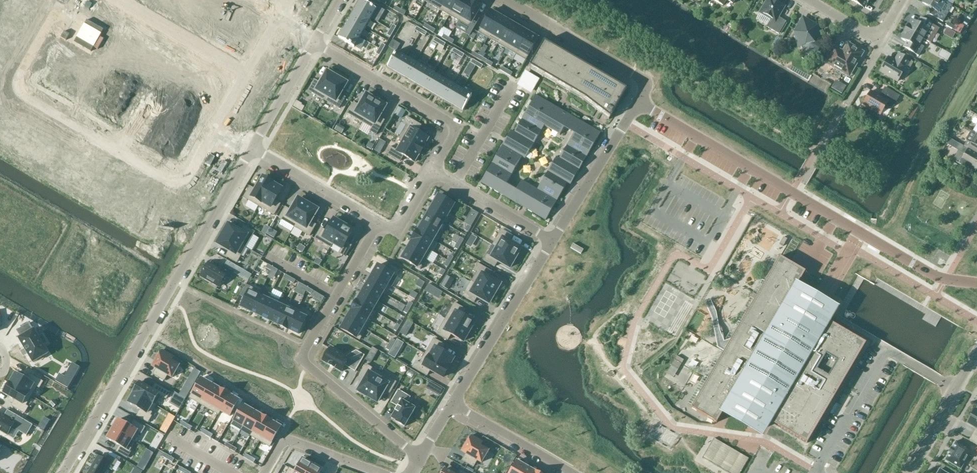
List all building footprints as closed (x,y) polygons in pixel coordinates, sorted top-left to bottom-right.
[(162,8),(171,13),(179,0),(167,0),(162,8)] [(171,13),(180,18),(190,0),(179,0),(171,13)] [(190,0),(180,18),(189,23),(199,5),(190,0)] [(248,2),(266,12),(271,5),(263,0),(250,0),(248,2)] [(361,0),(355,10),(371,19),(376,9),(367,4),(366,4),(361,0)] [(430,5),(440,11),(446,0),(432,0),(430,5)] [(440,11),(449,16),(458,0),(446,0),(440,11)] [(449,16),(458,21),(470,0),(458,0),(449,16)] [(454,28),(469,37),(479,20),(474,17),(481,6),(471,0),(470,0),(458,21),(454,28)] [(785,7),(773,0),(767,0),(760,13),(771,20),(766,27),(779,35),(786,22),(778,18),(785,7)] [(864,9),(870,0),(849,0),(864,9)] [(945,2),(941,0),(924,0),(922,3),(933,10),(930,15),(943,22),(949,13),(952,7),(945,2)] [(248,2),(244,10),(262,20),(266,12),(248,2)] [(199,5),(189,23),(197,28),(208,10),(199,5)] [(208,10),(197,28),(207,34),(217,16),(208,10)] [(244,10),(239,18),(257,28),(262,20),(244,10)] [(355,10),(350,19),(365,28),(371,19),(355,10)] [(490,11),(478,33),(488,39),(500,18),(497,16),(497,15),(490,11)] [(905,29),(923,39),(929,43),(938,28),(936,27),(925,21),(919,17),(916,23),(912,20),(909,25),(908,25),(905,29)] [(239,18),(235,25),(253,36),(257,28),(239,18)] [(500,18),(488,39),(498,44),(510,23),(504,19),(504,20),(500,18)] [(9,27),(3,37),(4,37),(22,48),(23,48),(28,38),(15,31),(19,25),(8,19),(4,25),(9,27)] [(350,19),(344,29),(360,38),(365,28),(350,19)] [(818,42),(822,41),(817,26),(808,20),(800,23),(794,32),(798,47),(802,46),(804,52),(808,54),(809,58),(817,56),(816,52),(817,52),(819,48),(818,42)] [(964,26),(957,22),(952,30),(960,34),(964,26)] [(118,23),(107,41),(117,47),(127,29),(118,23)] [(510,23),(498,44),(507,49),(519,29),(516,27),(516,26),(510,23)] [(235,25),(230,33),(248,44),(253,36),(235,25)] [(519,29),(507,49),(516,55),(528,34),(525,32),(519,28),(519,29)] [(952,39),(956,33),(947,28),(944,33),(952,39)] [(127,29),(117,47),(125,52),(136,34),(127,29)] [(344,29),(339,38),(344,42),(345,42),(354,48),(360,38),(344,29)] [(920,45),(923,39),(905,29),(903,33),(904,34),(901,39),(911,45),(908,50),(919,57),(924,47),(920,45)] [(230,33),(226,42),(243,52),(248,44),(230,33)] [(136,34),(125,52),(134,57),(145,39),(136,34)] [(528,34),(516,55),(526,61),(538,39),(532,35),(532,36),(528,34)] [(145,39),(134,57),(143,62),(153,44),(145,39)] [(393,40),(389,47),(396,51),(400,44),(393,40)] [(532,63),(528,69),(583,101),(601,115),(609,120),(627,89),(544,41),(532,63)] [(153,44),(143,62),(152,67),(162,49),(153,44)] [(850,75),(863,53),(848,44),(841,55),(832,50),(825,63),(847,76),(850,75)] [(162,49),(152,67),(161,72),(171,54),(162,49)] [(391,61),(388,67),(397,73),(406,57),(396,51),(391,61)] [(171,54),(161,72),(169,77),(180,59),(171,54)] [(909,70),(914,63),(901,56),(897,63),(889,57),(880,72),(897,82),(906,68),(909,70)] [(406,57),(397,73),(407,78),(416,62),(406,57)] [(180,59),(169,77),(179,83),(189,65),(180,59)] [(49,62),(39,80),(49,86),(59,68),(49,62)] [(416,62),(407,78),(416,83),(425,68),(416,62)] [(59,68),(49,86),(58,91),(68,73),(59,68)] [(425,68),(416,83),(425,89),(434,73),(425,68)] [(315,80),(308,91),(324,100),(337,77),(336,77),(327,72),(320,83),(315,80)] [(68,73),(58,91),(66,96),(77,78),(68,73)] [(434,73),(425,89),(435,94),(444,79),(434,73)] [(526,73),(519,85),(531,92),(538,80),(526,73)] [(205,76),(200,85),(218,95),(223,87),(205,76)] [(819,84),(829,89),(833,81),(823,76),(819,84)] [(337,77),(324,100),(339,109),(345,98),(340,95),(346,83),(337,78),(337,77)] [(77,78),(66,96),(75,101),(86,83),(77,78)] [(444,79),(435,94),(444,100),(453,84),(444,79)] [(836,81),(831,89),(842,95),(846,88),(836,81)] [(86,83),(75,101),(84,106),(94,88),(86,83)] [(453,84),(444,100),(453,105),(462,90),(453,84)] [(200,85),(196,93),(214,103),(218,95),(200,85)] [(94,88),(84,106),(93,112),(103,94),(94,88)] [(894,106),(899,97),(885,88),(880,97),(871,91),(863,105),(880,115),(888,102),(894,106)] [(462,90),(453,105),(463,111),(466,105),(467,105),(466,105),(472,95),(462,90)] [(196,93),(191,100),(209,111),(214,103),(196,93)] [(103,94),(93,112),(102,117),(112,99),(103,94)] [(354,103),(347,114),(363,123),(376,100),(375,100),(366,95),(359,106),(354,103)] [(511,131),(481,183),(500,194),(522,157),(525,159),(544,126),(560,135),(571,116),(560,109),(555,106),(536,95),(514,132),(512,131),(511,131)] [(191,100),(187,108),(205,118),(209,111),(191,100)] [(376,100),(363,123),(372,128),(370,132),(376,135),(384,121),(379,117),(386,106),(376,101),(377,100),(376,100)] [(296,102),(293,107),(302,112),(305,107),(296,102)] [(399,107),(395,114),(402,118),(406,111),(399,107)] [(187,108),(182,116),(200,126),(205,118),(187,108)] [(182,116),(178,124),(195,134),(200,126),(182,116)] [(406,126),(400,137),(403,139),(422,150),(425,146),(424,145),(429,138),(418,131),(421,126),(407,117),(403,124),(406,126)] [(960,129),(967,132),(971,125),(965,121),(960,129)] [(522,181),(510,200),(546,221),(567,183),(570,185),(601,133),(581,122),(559,159),(556,157),(537,190),(522,181)] [(178,124),(173,131),(191,142),(195,134),(178,124)] [(173,131),(169,139),(186,150),(191,142),(173,131)] [(972,132),(970,133),(966,139),(967,141),(967,142),(964,147),(976,155),(976,135),(972,132)] [(169,139),(164,147),(182,157),(186,150),(169,139)] [(389,147),(386,153),(400,162),(403,156),(414,162),(419,155),(420,155),(422,150),(403,139),(396,151),(389,147)] [(964,147),(959,144),(956,150),(959,151),(953,161),(975,173),(976,169),(976,161),(975,160),(976,157),(976,155),(964,147)] [(378,145),(375,150),(380,153),(383,148),(378,145)] [(164,147),(159,155),(177,166),(182,157),(164,147)] [(250,187),(243,198),(259,206),(272,183),(262,177),(255,190),(250,187)] [(272,183),(259,206),(274,215),(280,205),(275,201),(282,189),(280,188),(273,184),(273,183),(272,183)] [(435,202),(433,205),(448,214),(454,204),(439,195),(435,202)] [(285,207),(279,218),(294,227),(308,204),(307,204),(298,199),(291,211),(285,207)] [(308,204),(294,227),(310,236),(316,225),(310,222),(317,210),(308,205),(308,204)] [(430,211),(428,214),(443,223),(447,225),(452,216),(448,214),(433,205),(430,211)] [(469,213),(464,223),(468,225),(471,227),(476,218),(469,213)] [(426,217),(423,223),(438,232),(443,223),(428,214),(426,217)] [(321,228),(315,239),(330,248),(333,244),(333,243),(343,225),(343,224),(343,225),(333,219),(326,231),(321,228)] [(420,228),(418,232),(433,240),(436,242),(441,234),(438,232),(423,223),(419,228),(420,228)] [(223,233),(222,234),(246,248),(255,232),(244,226),(240,232),(228,224),(223,234),(223,233)] [(343,225),(333,243),(333,244),(342,249),(339,253),(345,257),(351,246),(346,243),(353,231),(344,225),(343,225)] [(270,229),(267,234),(274,238),(277,233),(270,229)] [(501,230),(493,245),(497,248),(515,258),(516,258),(515,258),(521,249),(509,242),(512,236),(501,230)] [(417,231),(412,240),(428,249),(431,251),(433,252),(438,243),(436,242),(433,240),(418,232),(418,231),(417,231)] [(222,235),(217,244),(229,251),(226,257),(237,263),(246,248),(222,234),(222,235)] [(472,235),(469,240),(474,243),(477,238),(472,235)] [(81,236),(78,242),(89,248),(92,242),(81,236)] [(783,237),(779,244),(783,246),(787,239),(783,237)] [(410,246),(408,249),(426,260),(431,251),(428,249),(412,240),(412,241),(409,246),(410,246)] [(299,246),(297,250),(303,254),(306,248),(302,246),(299,246)] [(487,255),(484,261),(495,267),(498,261),(509,268),(515,259),(515,258),(497,248),(492,257),(487,255)] [(405,252),(402,259),(420,270),(426,260),(408,249),(406,253),(405,252)] [(831,323),(828,321),(820,335),(811,330),(812,327),(788,313),(791,307),(795,309),(797,306),(793,303),(800,292),(795,289),(805,272),(796,267),(788,262),(787,262),(783,259),(781,258),(780,257),(779,259),(773,268),(770,266),(767,271),(770,273),(765,282),(761,280),(759,284),(762,286),(757,296),(753,293),(750,298),(754,300),(749,309),(747,308),(746,311),(747,312),(741,323),(737,321),(734,326),(738,328),(716,365),(713,363),(710,367),(714,369),(708,378),(705,376),(704,377),(702,381),(706,383),(691,408),(715,422),(717,423),(723,412),(728,415),(727,415),(757,432),(765,418),(769,421),(773,424),(807,444),(820,422),(822,417),(823,418),(824,415),(849,373),(851,370),(850,370),(866,344),(835,326),(833,324),(831,323)] [(208,264),(201,276),(211,282),(211,283),(218,287),(218,286),(219,287),(225,276),(230,279),(234,272),(224,266),(221,271),(208,264)] [(477,272),(472,281),(476,283),(494,294),(495,293),(500,284),(488,277),(492,272),(477,264),(474,270),(477,272)] [(374,272),(372,275),(373,276),(391,286),(391,287),(392,287),(398,277),(397,276),(400,271),(389,265),(386,270),(378,265),(374,272)] [(240,268),(236,275),(243,278),(248,281),(252,275),(247,272),(240,268)] [(370,278),(367,284),(382,293),(382,294),(386,296),(391,287),(391,286),(373,276),(372,275),(370,278)] [(472,281),(463,296),(474,303),(477,297),(489,304),(494,295),(494,294),(476,283),(472,281)] [(364,290),(362,293),(377,302),(382,294),(382,293),(367,284),(364,290)] [(425,290),(431,293),(434,288),(428,284),(425,290)] [(246,285),(240,296),(245,298),(241,307),(248,310),(252,311),(261,292),(251,287),(246,285)] [(252,311),(251,312),(255,314),(261,316),(270,297),(270,296),(271,295),(262,290),(261,292),(252,311)] [(412,291),(409,296),(415,300),(418,295),(412,291)] [(357,301),(357,302),(376,313),(381,304),(377,302),(362,293),(360,296),(357,301)] [(270,297),(261,316),(266,319),(270,321),(270,320),(278,305),(280,301),(270,297)] [(357,302),(351,310),(352,310),(370,321),(376,313),(357,302)] [(455,303),(446,319),(469,332),(469,331),(474,322),(462,315),(465,310),(455,303)] [(270,320),(270,321),(279,325),(287,309),(286,309),(278,305),(270,320)] [(279,325),(288,330),(288,329),(298,310),(288,305),(286,309),(287,309),(279,325)] [(731,307),(728,312),(735,316),(738,312),(731,307)] [(298,310),(288,329),(289,330),(292,331),(299,334),(308,314),(298,310)] [(348,316),(346,319),(347,320),(365,330),(370,321),(352,310),(348,316)] [(345,322),(341,329),(360,340),(365,330),(347,320),(346,319),(345,322)] [(446,319),(437,334),(448,340),(451,335),(463,342),(468,333),(469,332),(446,319)] [(29,324),(17,331),(21,338),(19,339),(24,348),(27,354),(28,354),(33,363),(48,354),(43,346),(47,343),(43,336),(39,338),(34,330),(33,330),(29,324)] [(434,339),(425,354),(448,368),(449,368),(449,367),(453,360),(454,358),(442,351),(445,345),(434,339)] [(393,348),(389,355),(395,359),(399,351),(393,348)] [(330,349),(322,361),(328,365),(329,365),(334,368),(341,372),(345,366),(355,372),(365,356),(356,351),(347,356),(346,358),(330,349)] [(162,350),(153,367),(157,369),(153,375),(164,381),(167,375),(172,378),(179,366),(171,361),(173,357),(162,350)] [(416,362),(413,368),(427,376),(430,370),(443,378),(448,368),(425,354),(420,364),(416,362)] [(676,356),(671,365),(678,369),(684,360),(677,357),(676,356)] [(365,379),(358,391),(367,396),(367,397),(381,374),(372,368),(366,365),(359,376),(365,379)] [(194,369),(179,395),(186,399),(201,373),(194,369)] [(9,383),(31,396),(37,387),(39,388),(43,382),(30,375),(27,380),(15,373),(10,383),(9,383)] [(381,374),(367,397),(368,397),(377,402),(384,390),(390,393),(396,382),(390,379),(381,374)] [(201,379),(189,398),(199,404),(209,386),(211,384),(201,379)] [(6,384),(3,391),(4,392),(3,394),(15,401),(12,406),(25,413),(28,407),(26,406),(31,396),(9,383),(8,385),(6,384)] [(139,383),(133,393),(133,394),(134,393),(156,406),(161,396),(166,399),(170,393),(155,385),(152,390),(139,383)] [(209,386),(199,404),(209,409),(220,390),(219,390),(211,384),(209,386)] [(435,386),(432,393),(438,396),(441,390),(435,386)] [(220,390),(209,409),(218,415),(221,411),(220,411),(229,395),(230,395),(220,389),(219,390),(220,390)] [(398,391),(391,403),(398,407),(391,418),(396,421),(396,422),(404,427),(415,408),(406,403),(410,397),(398,391)] [(133,394),(128,403),(140,411),(137,416),(148,422),(152,416),(150,416),(156,406),(134,393),(133,394)] [(229,395),(220,411),(221,411),(230,417),(239,401),(230,395),(229,395)] [(243,405),(231,425),(241,430),(252,411),(243,405)] [(976,429),(976,411),(975,409),(967,423),(976,429)] [(7,436),(12,427),(19,431),(26,436),(33,425),(8,410),(4,416),(0,414),(0,431),(7,436)] [(252,411),(241,430),(250,436),(262,416),(261,416),(252,411)] [(262,416),(250,436),(260,441),(271,422),(272,422),(272,421),(267,418),(262,416),(261,416),(262,416)] [(118,420),(113,429),(131,440),(132,440),(137,431),(142,434),(145,428),(134,421),(131,427),(118,420)] [(271,422),(260,441),(269,447),(281,427),(272,422),(271,422)] [(113,429),(107,439),(120,446),(116,452),(127,458),(131,452),(129,451),(135,442),(132,440),(131,440),(113,429)] [(471,436),(462,452),(466,454),(462,461),(473,467),(477,461),(481,463),(488,451),(480,446),(483,442),(471,436)] [(703,458),(728,472),(741,472),(749,459),(714,438),(703,458)] [(952,448),(951,448),(948,453),(949,453),(945,460),(960,469),(971,450),(956,441),(952,448)] [(89,472),(105,472),(108,468),(112,471),(118,461),(116,459),(108,455),(105,460),(98,457),(89,472)] [(287,472),(307,472),(312,465),(302,459),(295,472),(289,468),(287,472)] [(509,472),(523,472),(526,467),(516,462),(509,472)] [(307,472),(320,472),(322,470),(312,465),(307,472)]
